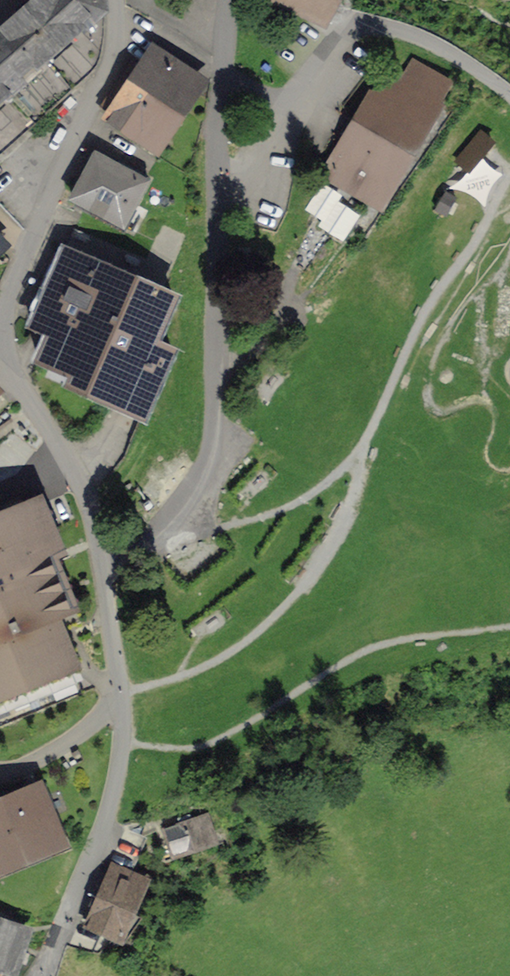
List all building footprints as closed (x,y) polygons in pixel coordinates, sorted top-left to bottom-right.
[(30,120),(96,57),(104,11),(103,0),(23,0),(0,21),(0,84),(30,120)] [(316,21),(323,24),(334,0),(273,0),(316,21)] [(157,158),(198,92),(153,64),(112,130),(157,158)] [(378,203),(448,85),(412,64),(397,90),(382,81),(327,173),(378,203)] [(30,120),(0,84),(0,147),(30,120)] [(476,131),(464,124),(446,154),(458,161),(476,131)] [(474,171),(492,137),(478,129),(460,163),(474,171)] [(154,187),(96,156),(67,210),(124,241),(154,187)] [(169,294),(63,247),(14,356),(137,411),(168,343),(150,335),(169,294)] [(37,504),(0,516),(0,711),(93,681),(37,504)] [(34,784),(0,798),(0,880),(64,852),(34,784)] [(199,807),(155,820),(163,845),(206,832),(199,807)] [(138,880),(104,865),(75,930),(110,946),(138,880)] [(0,934),(0,972),(1,972),(16,942),(0,934)]
